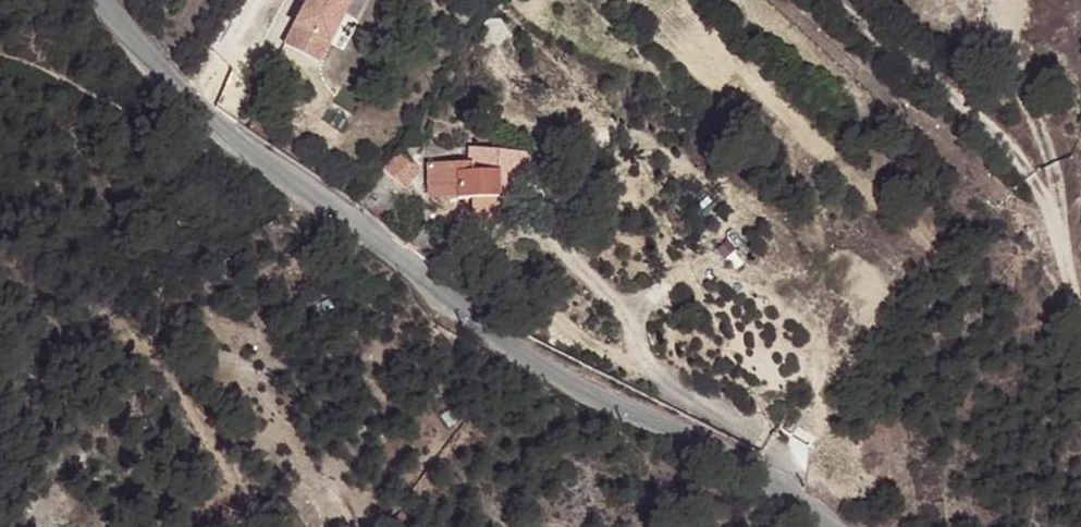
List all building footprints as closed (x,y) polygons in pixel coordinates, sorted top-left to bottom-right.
[(277,33),(312,49),(332,0),(291,0),(277,33)] [(408,184),(439,188),(438,191),(454,193),(452,214),(478,217),(480,195),(483,164),(495,165),(497,145),(455,142),(454,159),(411,155),(408,184)] [(387,147),(377,164),(397,174),(406,163),(387,147)] [(495,165),(483,164),(480,195),(498,197),(500,166),(495,165)]
